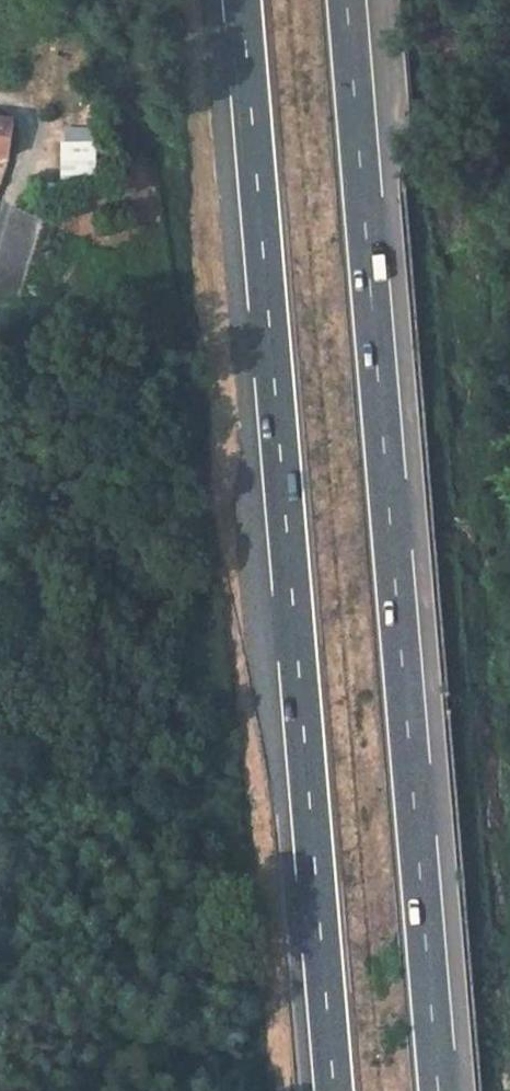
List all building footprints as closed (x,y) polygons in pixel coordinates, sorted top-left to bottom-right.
[(95,180),(96,128),(58,127),(58,180),(95,180)] [(11,168),(19,133),(0,131),(0,166),(11,168)]
